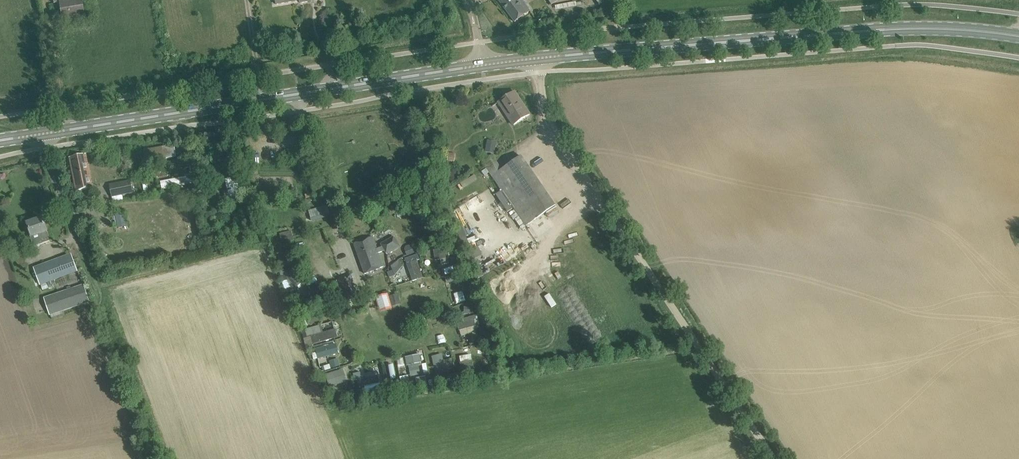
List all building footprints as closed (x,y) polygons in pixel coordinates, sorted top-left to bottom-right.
[(68,0),(54,0),(54,3),(60,2),(63,18),(84,15),(82,0),(72,0),(69,1),(68,0)] [(517,0),(499,0),(515,22),(530,11),(522,0),(518,0),(517,0)] [(515,91),(499,102),(513,125),(530,114),(515,91)] [(488,140),(485,152),(494,154),(497,142),(488,140)] [(175,158),(174,146),(144,150),(145,154),(142,155),(143,162),(175,158)] [(456,154),(448,153),(447,161),(454,162),(456,154)] [(85,155),(71,157),(78,191),(92,188),(85,155)] [(492,156),(484,162),(483,163),(526,226),(555,206),(521,156),(501,170),(492,156)] [(161,182),(162,190),(194,183),(192,173),(185,175),(185,178),(182,178),(161,182)] [(224,192),(226,198),(229,197),(230,198),(241,195),(239,187),(245,186),(243,176),(226,180),(228,191),(224,192)] [(109,184),(112,197),(133,193),(130,180),(109,184)] [(501,192),(496,195),(508,212),(512,209),(501,192)] [(77,200),(71,201),(73,211),(79,209),(77,200)] [(312,220),(331,215),(328,206),(309,211),(312,220)] [(123,215),(115,217),(118,228),(126,227),(123,215)] [(42,218),(27,223),(32,236),(31,236),(35,246),(43,243),(50,241),(47,231),(42,218)] [(293,240),(290,231),(279,233),(281,243),(293,240)] [(377,249),(376,246),(373,236),(354,243),(366,274),(384,267),(379,253),(384,251),(386,253),(387,254),(400,247),(395,237),(394,238),(393,237),(380,244),(382,247),(377,249)] [(409,257),(405,258),(415,281),(426,276),(412,244),(405,247),(409,257)] [(281,267),(292,264),(289,251),(278,254),(281,267)] [(71,254),(62,257),(34,268),(40,284),(78,271),(71,254)] [(393,270),(388,272),(390,278),(395,276),(403,266),(399,261),(392,267),(393,270)] [(280,271),(287,291),(300,286),(293,267),(280,271)] [(347,302),(359,297),(350,273),(337,278),(347,302)] [(84,285),(44,298),(50,315),(51,315),(62,311),(90,302),(84,285)] [(404,300),(413,296),(409,285),(400,288),(404,300)] [(384,311),(401,304),(397,294),(392,296),(390,291),(378,296),(384,311)] [(439,299),(441,307),(451,305),(449,296),(439,299)] [(464,318),(465,323),(458,324),(460,336),(481,331),(477,315),(464,318)] [(310,328),(314,344),(339,337),(334,321),(310,328)] [(316,371),(341,364),(339,358),(329,360),(330,363),(322,365),(320,358),(340,353),(336,339),(314,344),(316,351),(311,353),(316,371)] [(369,351),(370,360),(379,359),(379,351),(369,351)] [(444,353),(433,355),(437,379),(448,378),(444,353)] [(410,376),(429,373),(427,363),(423,364),(421,354),(406,356),(410,376)] [(463,369),(475,366),(472,354),(460,357),(463,369)] [(356,387),(381,383),(379,368),(354,372),(356,387)] [(346,371),(327,372),(327,385),(347,384),(346,371)]
